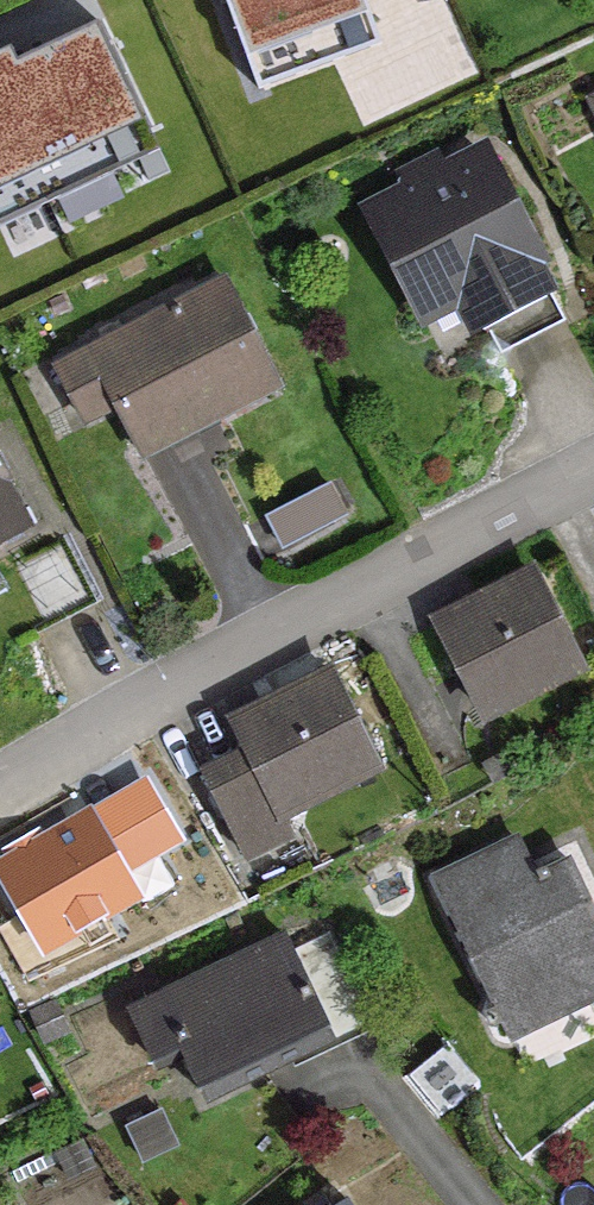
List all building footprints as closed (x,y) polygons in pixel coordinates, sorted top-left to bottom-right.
[(365,0),(225,0),(256,88),(381,45),(365,0)] [(0,75),(0,228),(158,153),(98,28),(0,75)] [(454,303),(465,323),(540,284),(473,154),(368,209),(424,318),(454,303)] [(136,457),(140,456),(273,387),(219,283),(51,370),(78,421),(109,405),(136,457)] [(338,490),(266,524),(280,555),(352,520),(338,490)] [(17,533),(0,500),(0,542),(17,533)] [(574,664),(529,578),(433,627),(477,713),(574,664)] [(372,764),(327,677),(229,727),(243,755),(198,778),(238,858),(285,834),(275,813),(372,764)] [(146,780),(0,864),(0,875),(44,952),(139,897),(123,870),(179,838),(146,780)] [(504,1037),(593,994),(593,924),(566,865),(544,875),(541,868),(531,873),(535,882),(520,889),(501,849),(431,882),(491,1009),(480,1014),(487,1028),(497,1023),(504,1037)] [(175,1051),(196,1096),(322,1036),(328,1048),(367,1030),(323,937),(288,954),(282,940),(127,1014),(148,1063),(175,1051)] [(49,1006),(27,1015),(39,1043),(61,1033),(49,1006)] [(163,1118),(123,1135),(138,1170),(178,1153),(163,1118)]
